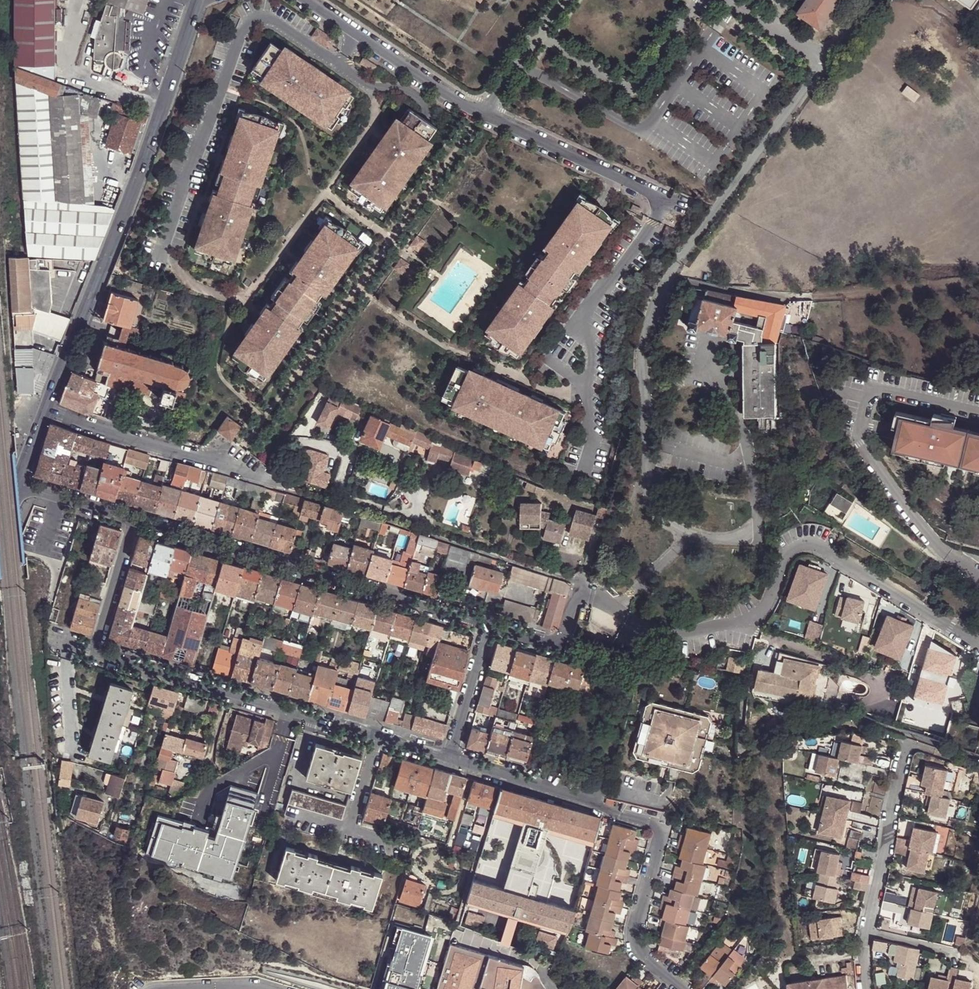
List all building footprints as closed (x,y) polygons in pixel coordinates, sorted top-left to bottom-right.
[(16,68),(56,82),(57,0),(16,0),(16,68)] [(119,6),(141,14),(146,0),(106,0),(106,1),(107,2),(119,6)] [(797,13),(820,29),(840,0),(806,0),(797,13)] [(971,8),(977,0),(960,0),(971,8)] [(120,20),(119,6),(107,2),(96,38),(94,59),(96,60),(95,63),(106,65),(108,68),(111,70),(116,70),(120,68),(122,65),(123,61),(121,56),(120,55),(120,20)] [(317,29),(311,38),(328,49),(334,41),(317,29)] [(271,42),(250,74),(332,129),(353,97),(271,42)] [(364,60),(360,65),(373,73),(376,68),(364,60)] [(56,82),(16,68),(28,246),(28,255),(96,258),(121,194),(112,191),(107,205),(95,205),(85,204),(80,115),(90,116),(102,118),(107,107),(108,100),(56,82)] [(143,80),(118,71),(116,78),(141,87),(143,80)] [(136,153),(149,114),(113,102),(110,112),(117,115),(107,144),(136,153)] [(409,109),(352,190),(383,212),(440,131),(409,109)] [(243,114),(195,253),(232,265),(279,126),(243,114)] [(95,205),(90,116),(80,115),(85,204),(95,205)] [(617,221),(585,198),(489,334),(520,357),(617,221)] [(633,205),(631,210),(640,214),(642,209),(633,205)] [(233,358),(265,380),(327,292),(361,244),(329,222),(259,322),(233,358)] [(668,225),(664,235),(674,239),(678,229),(668,225)] [(50,260),(9,257),(19,393),(23,392),(41,394),(57,354),(34,347),(35,329),(63,339),(71,319),(50,315),(52,306),(50,260)] [(109,273),(116,276),(120,266),(113,263),(109,273)] [(109,273),(104,284),(113,287),(116,276),(109,273)] [(110,291),(102,318),(112,322),(128,327),(137,300),(110,291)] [(776,344),(785,307),(706,291),(704,299),(702,301),(697,323),(690,321),(688,329),(696,331),(698,329),(727,337),(727,339),(736,342),(737,338),(746,340),(736,413),(766,417),(776,344)] [(128,327),(112,322),(108,334),(109,335),(109,336),(118,339),(117,343),(116,345),(122,347),(128,327)] [(109,335),(108,334),(107,336),(106,335),(105,337),(107,337),(105,342),(114,344),(115,342),(117,343),(118,339),(109,336),(109,335)] [(125,348),(122,347),(116,345),(117,343),(115,342),(114,344),(105,342),(104,341),(103,343),(105,344),(104,346),(99,361),(98,363),(97,363),(96,364),(98,365),(107,367),(106,370),(108,371),(108,368),(117,371),(117,374),(119,374),(119,372),(128,375),(128,377),(130,378),(131,376),(139,378),(139,380),(140,381),(141,379),(150,381),(148,387),(147,387),(146,389),(148,389),(147,391),(148,391),(149,390),(158,392),(158,394),(159,395),(160,393),(161,393),(162,392),(160,391),(161,386),(164,386),(164,385),(170,387),(170,390),(171,390),(178,388),(179,391),(180,390),(179,387),(185,384),(187,386),(188,385),(186,383),(188,378),(190,378),(190,376),(188,376),(185,369),(188,367),(187,366),(184,367),(179,365),(180,362),(178,362),(177,364),(171,363),(171,361),(170,361),(171,356),(173,357),(173,355),(172,355),(172,353),(171,353),(170,354),(161,351),(161,349),(160,349),(159,351),(158,351),(158,352),(159,353),(157,358),(148,355),(149,353),(148,352),(147,355),(138,352),(139,349),(137,349),(136,352),(127,348),(127,346),(126,345),(125,348)] [(99,361),(104,346),(100,345),(95,360),(99,361)] [(96,371),(95,373),(97,373),(98,371),(106,374),(108,371),(106,370),(107,367),(98,365),(96,369),(95,369),(94,370),(96,371)] [(480,374),(461,365),(453,383),(445,401),(552,449),(568,414),(480,374)] [(106,374),(104,383),(125,390),(126,388),(156,398),(157,396),(159,397),(159,395),(158,394),(158,392),(149,390),(148,391),(147,391),(148,389),(146,389),(147,387),(148,387),(150,381),(141,379),(140,381),(139,380),(139,378),(131,376),(130,378),(128,377),(128,375),(119,372),(119,374),(117,374),(117,371),(108,368),(108,371),(106,374)] [(93,380),(103,384),(104,383),(106,374),(98,371),(97,373),(95,373),(93,380)] [(71,372),(65,386),(64,385),(58,401),(89,413),(89,412),(99,415),(103,403),(109,406),(115,388),(103,384),(93,380),(71,372)] [(173,391),(171,390),(170,390),(163,388),(164,386),(161,386),(160,391),(162,392),(161,393),(160,393),(159,395),(159,397),(157,396),(156,398),(158,398),(157,399),(159,400),(159,399),(170,402),(169,403),(171,404),(172,402),(173,403),(174,401),(172,400),(175,393),(176,393),(176,392),(175,392),(176,390),(174,390),(173,391)] [(174,401),(173,403),(179,404),(178,406),(180,406),(184,392),(176,390),(175,392),(176,392),(176,393),(175,393),(172,400),(174,401)] [(337,413),(343,399),(332,394),(319,421),(330,427),(337,413)] [(343,399),(337,413),(350,419),(356,420),(362,408),(343,399)] [(887,448),(940,461),(940,463),(969,470),(969,469),(978,472),(978,431),(950,423),(952,416),(929,411),(928,416),(892,407),(885,435),(890,436),(887,448)] [(366,409),(362,408),(356,420),(360,422),(366,409)] [(217,431),(231,441),(241,426),(225,415),(218,423),(221,425),(217,431)] [(373,416),(372,416),(361,439),(378,447),(384,434),(395,439),(410,446),(412,443),(415,435),(400,428),(388,423),(385,421),(375,417),(373,416)] [(50,424),(43,448),(67,456),(69,452),(70,448),(91,454),(95,439),(50,424)] [(400,428),(415,435),(416,433),(401,425),(400,428)] [(416,433),(415,435),(412,443),(430,450),(427,461),(436,463),(437,459),(441,446),(442,443),(416,433)] [(109,444),(95,439),(91,454),(102,457),(100,462),(103,463),(109,444)] [(410,446),(395,439),(393,443),(394,447),(405,452),(408,451),(410,446)] [(103,463),(95,493),(114,499),(121,476),(122,470),(128,450),(114,445),(112,454),(118,455),(114,466),(103,463)] [(455,452),(441,446),(437,459),(451,462),(455,452)] [(35,475),(60,483),(65,465),(67,456),(43,448),(35,475)] [(148,456),(128,450),(122,470),(125,471),(128,464),(144,469),(148,456)] [(301,480),(326,488),(330,475),(323,473),(329,456),(311,450),(302,450),(297,465),(305,468),(301,480)] [(457,453),(453,463),(466,468),(469,458),(457,453)] [(169,461),(160,459),(157,469),(165,472),(169,461)] [(87,468),(80,489),(95,493),(103,463),(100,462),(98,469),(91,467),(93,463),(89,461),(87,468)] [(474,461),(471,469),(479,472),(482,464),(474,461)] [(162,481),(161,487),(154,510),(173,516),(180,491),(184,478),(188,466),(177,463),(169,487),(165,486),(166,481),(162,481)] [(65,465),(60,483),(80,489),(87,468),(76,465),(75,468),(65,465)] [(204,470),(188,466),(184,478),(200,482),(204,470)] [(489,467),(486,474),(501,480),(503,472),(489,467)] [(227,477),(212,472),(207,486),(222,491),(224,484),(227,477)] [(807,473),(799,479),(804,484),(811,478),(807,473)] [(121,476),(114,499),(134,505),(141,481),(121,476)] [(247,482),(227,477),(224,484),(236,487),(244,490),(247,482)] [(161,487),(141,481),(134,505),(154,510),(161,487)] [(265,488),(247,482),(244,490),(256,494),(254,501),(261,503),(263,496),(265,488)] [(542,490),(522,482),(522,485),(541,493),(542,490)] [(244,490),(236,487),(233,498),(236,499),(241,500),(244,490)] [(180,491),(173,516),(191,522),(199,496),(180,491)] [(285,494),(276,491),(273,502),(282,505),(282,502),(285,494)] [(304,500),(285,494),(282,502),(294,506),(292,513),(299,515),(300,513),(304,500)] [(219,502),(199,496),(191,522),(211,527),(219,502)] [(837,496),(830,507),(845,517),(852,507),(837,496)] [(237,507),(219,502),(211,527),(231,534),(239,508),(241,500),(236,499),(236,502),(238,503),(237,507)] [(323,506),(304,500),(300,513),(319,519),(323,506)] [(399,505),(396,500),(390,503),(393,509),(399,505)] [(261,503),(254,501),(250,511),(258,514),(258,512),(261,503)] [(541,504),(521,504),(520,523),(529,523),(529,529),(540,529),(540,527),(545,529),(548,521),(550,515),(541,512),(541,504)] [(342,511),(323,506),(319,519),(317,524),(337,529),(340,519),(342,511)] [(596,517),(596,518),(603,520),(607,509),(599,506),(599,509),(596,517)] [(239,508),(231,534),(250,540),(257,517),(258,514),(250,511),(239,508)] [(352,514),(342,511),(340,519),(349,522),(352,514)] [(268,515),(258,512),(258,514),(257,517),(267,520),(268,515)] [(589,542),(596,518),(577,512),(570,536),(589,542)] [(257,517),(250,540),(270,545),(276,523),(278,517),(275,516),(273,522),(267,520),(257,517)] [(381,523),(362,517),(359,526),(379,531),(381,523)] [(542,539),(560,544),(565,526),(548,521),(545,529),(542,539)] [(74,537),(95,544),(101,525),(95,524),(95,526),(78,522),(74,537)] [(276,523),(270,545),(289,551),(293,537),(296,528),(276,523)] [(387,524),(381,523),(379,531),(378,534),(384,536),(387,524)] [(95,544),(91,559),(111,566),(121,531),(101,525),(95,544)] [(301,530),(296,528),(293,537),(299,539),(301,530)] [(935,537),(947,542),(950,535),(939,529),(935,537)] [(419,535),(411,532),(409,538),(406,552),(405,551),(401,563),(391,560),(390,564),(386,580),(404,585),(411,561),(415,550),(417,541),(419,535)] [(438,541),(419,535),(417,541),(415,550),(421,551),(423,545),(436,549),(438,541)] [(150,565),(157,541),(139,536),(132,560),(137,561),(150,565)] [(293,537),(289,551),(295,552),(299,539),(293,537)] [(148,568),(166,573),(174,546),(157,541),(150,565),(148,568)] [(451,545),(438,541),(436,549),(448,553),(451,545)] [(352,549),(333,543),(328,556),(327,562),(346,568),(352,549)] [(353,545),(352,549),(346,568),(366,574),(372,554),(373,550),(353,545)] [(423,545),(421,551),(434,555),(436,549),(423,545)] [(476,554),(451,545),(448,553),(443,570),(463,576),(469,558),(474,559),(476,554)] [(182,584),(192,551),(174,546),(166,573),(165,579),(178,582),(182,584)] [(421,551),(415,550),(411,561),(417,563),(421,551)] [(179,596),(212,598),(216,588),(223,561),(192,551),(182,584),(180,592),(179,596)] [(372,554),(366,574),(386,580),(390,564),(391,560),(391,559),(372,554)] [(491,559),(476,554),(474,559),(469,558),(463,576),(470,578),(474,564),(475,562),(488,566),(491,559)] [(76,560),(67,558),(66,561),(60,582),(68,584),(76,560)] [(223,590),(235,594),(243,567),(223,561),(216,588),(223,590)] [(411,561),(404,585),(423,591),(427,575),(417,572),(419,564),(417,563),(411,561)] [(502,573),(474,564),(470,578),(468,584),(497,591),(502,573)] [(549,577),(512,565),(507,579),(544,592),(549,577)] [(827,576),(798,565),(788,592),(817,603),(827,576)] [(254,599),(255,597),(262,573),(243,567),(235,594),(254,599)] [(124,586),(142,592),(147,574),(135,571),(129,569),(124,586)] [(589,571),(587,579),(598,581),(600,574),(589,571)] [(255,597),(274,602),(281,579),(262,573),(255,597)] [(427,575),(423,591),(436,595),(438,586),(441,577),(428,573),(427,575)] [(549,577),(544,592),(551,593),(541,626),(557,631),(570,584),(549,577)] [(294,608),(301,584),(281,579),(274,602),(294,608)] [(80,595),(98,600),(102,588),(84,582),(80,595)] [(293,610),(312,615),(319,590),(301,584),(294,608),(293,610)] [(118,605),(136,610),(139,600),(142,592),(124,586),(118,605)] [(161,591),(179,596),(180,592),(163,586),(161,591)] [(438,586),(436,595),(447,598),(450,590),(438,586)] [(231,611),(235,594),(223,590),(218,607),(231,611)] [(331,623),(339,596),(319,590),(312,615),(309,625),(318,628),(320,620),(331,623)] [(177,602),(179,596),(161,591),(159,597),(177,602)] [(817,603),(788,592),(785,601),(813,611),(817,603)] [(90,635),(100,601),(98,600),(80,595),(70,629),(90,635)] [(840,595),(835,617),(861,622),(865,601),(840,595)] [(162,655),(193,664),(205,624),(209,611),(212,598),(179,596),(177,602),(167,636),(162,655)] [(350,629),(352,624),(358,601),(339,596),(331,623),(334,625),(336,618),(348,622),(347,628),(350,629)] [(531,623),(533,618),(536,609),(504,599),(500,614),(531,623)] [(139,600),(136,610),(144,613),(151,615),(154,604),(139,600)] [(371,628),(377,607),(358,601),(352,624),(371,629),(371,628)] [(131,626),(132,625),(134,616),(136,610),(118,605),(114,621),(131,626)] [(376,629),(391,633),(396,613),(377,607),(371,628),(376,629)] [(142,619),(144,613),(136,610),(134,616),(142,619)] [(209,611),(205,624),(213,625),(216,613),(209,611)] [(254,625),(256,615),(255,614),(250,613),(247,623),(254,625)] [(391,633),(410,639),(415,619),(396,613),(391,633)] [(912,627),(885,616),(874,641),(902,652),(912,627)] [(334,625),(347,628),(348,622),(336,618),(334,625)] [(426,644),(432,624),(415,619),(410,639),(426,644)] [(844,629),(854,631),(855,621),(845,620),(844,629)] [(108,639),(126,644),(131,626),(114,621),(108,639)] [(809,621),(806,637),(820,640),(824,624),(809,621)] [(433,657),(442,627),(432,624),(426,644),(424,649),(423,654),(433,657)] [(126,644),(144,650),(150,631),(132,625),(131,626),(126,644)] [(473,636),(442,627),(433,657),(427,679),(458,688),(473,636)] [(238,655),(243,637),(244,632),(238,630),(236,638),(234,637),(229,652),(238,655)] [(144,650),(162,655),(167,636),(150,631),(144,650)] [(407,646),(408,644),(410,639),(391,633),(388,640),(407,646)] [(281,653),(283,645),(284,642),(264,636),(262,643),(261,646),(281,653)] [(232,676),(251,682),(258,657),(260,650),(261,646),(262,643),(243,637),(238,655),(237,659),(232,676)] [(408,644),(424,649),(426,644),(410,639),(408,644)] [(902,652),(874,641),(872,648),(899,659),(902,652)] [(509,672),(516,649),(497,643),(490,667),(509,672)] [(286,654),(299,658),(301,654),(302,649),(303,645),(300,644),(298,649),(283,645),(281,653),(286,654)] [(276,658),(279,659),(280,657),(281,653),(261,646),(260,650),(276,655),(276,658)] [(528,679),(536,655),(516,649),(509,672),(509,675),(522,679),(520,684),(526,686),(528,679)] [(213,670),(232,676),(237,659),(218,653),(213,670)] [(320,659),(321,655),(321,654),(317,653),(312,670),(316,672),(318,666),(320,659)] [(779,653),(774,674),(783,676),(787,662),(790,662),(814,669),(825,672),(826,665),(782,653),(779,653)] [(335,664),(339,665),(340,661),(321,655),(320,659),(335,664)] [(539,701),(543,702),(546,691),(548,683),(555,660),(536,655),(528,679),(539,682),(544,684),(539,701)] [(251,682),(271,687),(278,664),(258,657),(251,682)] [(740,674),(743,661),(731,659),(728,671),(740,674)] [(357,675),(358,671),(360,665),(341,660),(340,661),(339,665),(338,670),(347,672),(357,675)] [(555,660),(548,683),(567,689),(568,685),(573,666),(560,662),(555,660)] [(783,676),(774,674),(760,670),(755,689),(796,698),(797,691),(811,694),(814,682),(811,680),(814,669),(790,662),(787,662),(783,676)] [(295,672),(296,669),(278,664),(271,687),(289,693),(295,672)] [(308,698),(328,704),(336,677),(338,670),(339,665),(335,664),(333,670),(318,666),(316,672),(315,675),(314,677),(308,698)] [(585,669),(573,666),(568,685),(579,689),(581,684),(585,669)] [(314,677),(315,675),(296,669),(295,672),(314,677)] [(594,672),(585,669),(581,684),(590,687),(594,672)] [(356,679),(355,683),(359,685),(363,673),(358,671),(357,675),(356,679)] [(289,693),(308,698),(314,677),(295,672),(289,693)] [(496,717),(499,709),(490,706),(496,685),(499,686),(501,679),(487,675),(477,711),(487,714),(496,717)] [(328,704),(347,710),(348,705),(349,703),(350,697),(352,690),(342,687),(345,680),(336,677),(328,704)] [(537,690),(539,682),(528,679),(526,686),(526,687),(537,690)] [(117,680),(115,683),(131,688),(132,684),(117,680)] [(131,688),(115,683),(110,682),(89,754),(110,759),(131,688)] [(163,705),(172,708),(177,691),(152,684),(148,701),(153,703),(163,705)] [(956,694),(944,695),(945,704),(957,703),(956,694)] [(189,710),(193,711),(195,707),(197,697),(188,695),(185,704),(190,706),(189,710)] [(366,716),(385,721),(391,702),(372,696),(367,711),(366,716)] [(197,697),(195,707),(203,709),(206,700),(197,697)] [(385,721),(393,724),(396,716),(397,716),(401,704),(400,704),(400,702),(391,700),(391,702),(385,721)] [(215,712),(218,703),(209,701),(207,710),(215,712)] [(652,702),(646,706),(634,751),(638,757),(693,772),(699,767),(711,723),(708,717),(652,702)] [(159,716),(169,718),(172,708),(163,705),(161,712),(160,712),(159,716)] [(347,710),(366,716),(367,711),(348,705),(347,710)] [(516,723),(517,719),(518,715),(499,709),(496,717),(504,719),(508,720),(516,723)] [(273,720),(265,718),(264,722),(235,714),(227,740),(246,746),(247,741),(257,744),(255,749),(265,745),(273,720)] [(401,726),(412,729),(416,717),(405,714),(401,726)] [(488,722),(494,724),(496,717),(487,714),(486,718),(489,719),(488,722)] [(443,738),(447,725),(416,716),(416,717),(412,729),(443,738)] [(486,751),(505,757),(513,731),(507,730),(508,726),(505,725),(504,729),(502,728),(504,719),(496,717),(494,724),(491,734),(486,751)] [(505,757),(524,762),(536,725),(523,721),(523,725),(531,727),(529,736),(513,731),(505,757)] [(468,745),(486,751),(491,734),(484,732),(485,731),(472,727),(468,745)] [(165,733),(161,745),(171,748),(181,751),(184,740),(165,733)] [(184,740),(181,751),(201,757),(206,744),(185,738),(184,740)] [(848,740),(843,757),(863,762),(865,756),(867,746),(848,740)] [(333,750),(333,748),(316,743),(305,778),(350,791),(351,791),(361,757),(344,751),(343,753),(338,751),(333,750)] [(161,748),(158,756),(168,759),(171,751),(161,748)] [(843,757),(824,752),(819,770),(838,775),(843,757)] [(382,753),(378,769),(385,772),(391,755),(382,753)] [(158,756),(155,767),(162,769),(174,772),(177,762),(168,759),(158,756)] [(399,766),(402,758),(394,756),(392,764),(399,766)] [(878,759),(865,756),(863,762),(876,766),(878,759)] [(393,785),(427,795),(427,794),(435,768),(402,758),(399,766),(393,785)] [(60,779),(68,780),(71,761),(63,759),(60,779)] [(933,786),(931,794),(933,794),(946,797),(952,771),(932,766),(927,785),(933,786)] [(461,794),(466,777),(435,768),(427,794),(443,798),(446,790),(454,792),(461,794)] [(174,772),(162,769),(158,782),(170,786),(171,784),(174,772)] [(252,786),(243,770),(212,787),(223,808),(232,803),(230,798),(252,786)] [(108,789),(121,793),(125,778),(107,772),(105,776),(107,779),(111,780),(108,789)] [(489,807),(495,786),(474,779),(468,800),(477,803),(481,804),(489,807)] [(927,785),(912,781),(911,789),(925,792),(927,785)] [(182,788),(171,784),(170,786),(167,797),(178,800),(182,788)] [(544,824),(551,803),(501,788),(494,809),(544,824)] [(292,789),(288,802),(341,819),(345,805),(292,789)] [(925,792),(911,789),(909,796),(924,800),(926,792),(925,792)] [(382,823),(383,822),(384,816),(390,798),(371,792),(363,817),(382,823)] [(447,817),(453,819),(461,794),(454,792),(447,817)] [(829,794),(825,812),(829,813),(834,795),(829,794)] [(950,818),(955,800),(946,797),(933,794),(931,802),(934,802),(933,806),(931,813),(950,818)] [(97,832),(102,814),(106,803),(77,795),(70,818),(97,832)] [(423,809),(422,810),(441,816),(445,803),(442,802),(442,800),(427,795),(423,809)] [(834,795),(829,813),(852,819),(856,801),(834,795)] [(477,803),(468,800),(466,806),(475,809),(477,803)] [(859,802),(856,811),(865,814),(867,804),(859,802)] [(600,818),(599,817),(551,803),(544,824),(594,839),(600,818)] [(487,816),(489,807),(481,804),(478,814),(487,816)] [(412,824),(416,831),(418,826),(422,810),(423,809),(414,806),(412,811),(416,812),(412,824)] [(591,848),(594,839),(544,824),(494,809),(492,818),(496,819),(498,813),(503,815),(503,818),(535,827),(536,826),(542,827),(541,829),(580,840),(581,838),(589,840),(587,847),(591,848)] [(464,813),(461,822),(467,824),(470,814),(464,813)] [(852,819),(829,813),(824,831),(847,838),(852,819)] [(172,816),(160,856),(242,880),(257,842),(243,836),(244,830),(192,815),(189,820),(172,816)] [(383,822),(416,831),(412,824),(384,816),(383,822)] [(492,818),(487,833),(492,834),(496,819),(492,818)] [(606,841),(636,849),(638,843),(632,841),(635,832),(611,825),(606,841)] [(126,840),(129,831),(117,827),(114,836),(126,840)] [(481,836),(482,830),(475,828),(474,834),(481,836)] [(902,838),(900,845),(911,848),(933,854),(937,855),(942,833),(919,828),(915,841),(902,838)] [(677,844),(707,852),(711,836),(687,829),(684,838),(679,837),(677,844)] [(454,846),(463,849),(467,835),(458,832),(455,840),(454,846)] [(523,864),(515,893),(516,894),(523,896),(531,898),(540,867),(545,868),(552,848),(525,840),(524,842),(506,837),(500,858),(523,864)] [(476,853),(478,843),(471,841),(468,851),(476,853)] [(634,856),(636,849),(606,841),(602,856),(627,862),(629,854),(634,856)] [(703,867),(707,852),(677,844),(676,851),(681,852),(678,860),(682,861),(703,867)] [(911,848),(900,845),(899,850),(899,853),(909,856),(911,848)] [(372,907),(382,872),(373,870),(373,872),(360,869),(360,867),(351,864),(350,868),(316,858),(317,854),(308,852),(307,853),(295,850),(295,848),(287,846),(277,880),(285,883),(286,881),(299,884),(298,887),(308,889),(309,885),(342,895),(341,899),(350,901),(351,899),(364,903),(364,906),(372,907)] [(587,863),(591,848),(587,847),(583,861),(587,863)] [(909,856),(911,857),(914,857),(912,863),(911,869),(928,873),(933,854),(911,848),(909,856)] [(824,861),(822,871),(823,871),(844,877),(845,877),(847,869),(844,869),(841,868),(843,862),(845,854),(827,850),(824,861)] [(624,872),(627,862),(602,856),(598,871),(628,879),(629,873),(624,872)] [(706,868),(703,867),(682,861),(679,870),(675,868),(673,875),(702,883),(706,868)] [(626,886),(628,879),(598,871),(594,886),(596,887),(619,893),(621,885),(626,886)] [(820,883),(816,897),(838,902),(844,877),(823,871),(820,883)] [(854,879),(858,880),(873,883),(874,875),(855,871),(854,879)] [(698,899),(702,883),(673,875),(671,882),(676,883),(673,892),(694,897),(698,899)] [(399,899),(418,905),(425,883),(406,876),(399,899)] [(820,883),(810,880),(807,894),(816,897),(820,883)] [(857,888),(870,891),(873,883),(858,880),(857,888)] [(467,901),(517,915),(523,896),(516,894),(515,893),(493,887),(473,881),(467,901)] [(535,899),(564,908),(568,895),(539,887),(535,899)] [(620,893),(619,893),(596,887),(592,902),(621,910),(623,904),(618,903),(620,893)] [(914,900),(912,908),(916,909),(919,910),(920,905),(924,890),(917,888),(914,900)] [(942,894),(924,890),(920,905),(919,910),(937,915),(942,894)] [(690,912),(694,897),(673,892),(670,891),(668,900),(662,898),(661,904),(690,912)] [(914,900),(889,894),(887,902),(908,907),(912,908),(914,900)] [(571,921),(574,911),(564,908),(535,899),(531,898),(523,896),(517,915),(566,930),(571,921)] [(563,936),(566,930),(517,915),(467,901),(465,907),(563,936)] [(620,917),(621,910),(592,902),(588,918),(612,924),(614,916),(620,917)] [(887,902),(885,911),(906,916),(908,907),(887,902)] [(686,928),(690,912),(661,904),(659,911),(663,913),(661,921),(686,928)] [(933,931),(937,915),(919,910),(916,909),(912,925),(933,931)] [(461,922),(474,928),(477,920),(475,915),(464,912),(461,922)] [(844,917),(813,919),(815,938),(846,936),(844,917)] [(610,934),(612,924),(588,918),(584,933),(587,934),(613,941),(614,935),(610,934)] [(689,929),(686,928),(661,921),(659,928),(663,929),(661,938),(685,945),(689,929)] [(383,988),(420,988),(432,935),(397,927),(383,988)] [(617,942),(613,941),(587,934),(583,949),(607,956),(610,948),(615,949),(617,942)] [(683,954),(685,945),(661,938),(658,948),(679,954),(683,954)] [(879,939),(876,949),(889,952),(891,943),(879,939)] [(450,940),(436,988),(488,988),(488,985),(516,988),(520,988),(524,963),(450,940)] [(915,981),(923,951),(902,945),(897,962),(904,964),(900,977),(915,981)] [(677,961),(679,954),(658,948),(656,955),(677,961)] [(712,979),(728,959),(716,949),(700,970),(712,979)] [(740,968),(728,959),(712,979),(724,988),(740,968)] [(960,971),(951,969),(949,978),(948,982),(940,980),(933,978),(931,988),(950,988),(956,988),(958,980),(960,971)] [(845,975),(789,982),(790,988),(847,988),(845,975)] [(638,988),(641,985),(636,980),(632,984),(625,978),(616,988),(638,988)] [(709,983),(704,978),(695,988),(704,988),(709,983)] [(974,984),(958,980),(956,988),(973,988),(974,984)]
